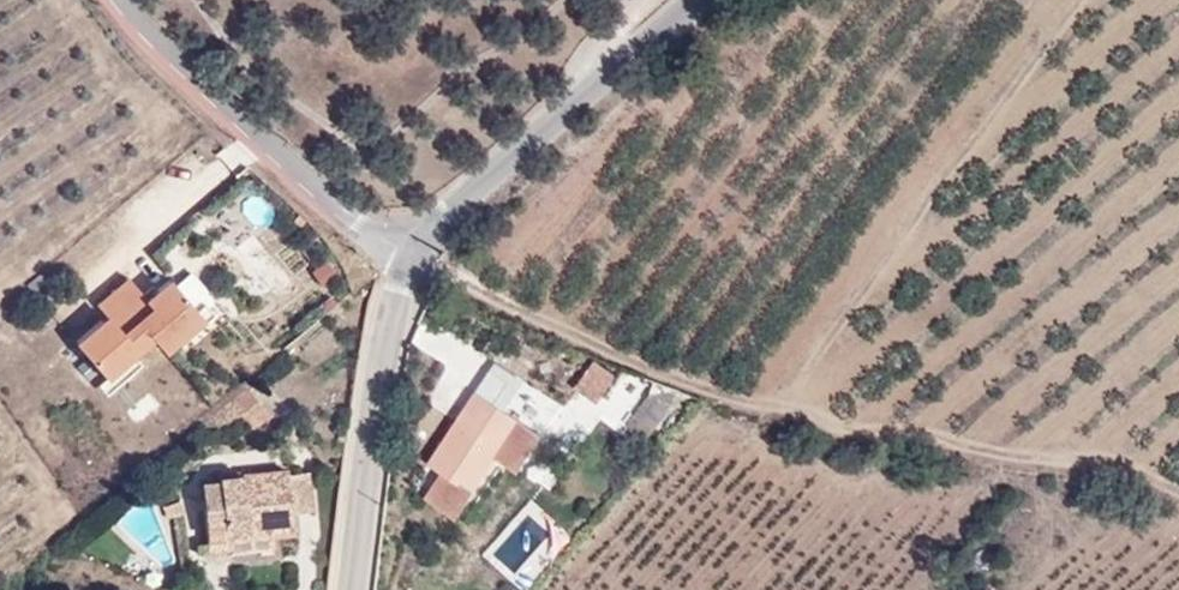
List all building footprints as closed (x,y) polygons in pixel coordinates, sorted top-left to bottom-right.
[(194,341),(207,353),(237,321),(199,285),(178,308),(158,289),(130,319),(141,328),(118,353),(152,385),(194,341)] [(597,401),(616,374),(595,359),(576,386),(597,401)] [(702,398),(669,385),(643,375),(637,390),(648,394),(628,423),(660,447),(702,398)] [(624,378),(602,401),(620,418),(642,395),(624,378)] [(427,496),(457,515),(491,463),(517,480),(545,435),(520,419),(493,402),(498,393),(482,382),(476,391),(429,462),(442,471),(427,496)] [(253,401),(243,389),(213,414),(224,427),(253,401)] [(274,530),(296,527),(294,514),(289,474),(288,470),(220,479),(220,481),(211,482),(211,490),(219,489),(220,498),(203,500),(208,548),(230,547),(229,536),(274,530)] [(314,510),(309,472),(289,474),(294,514),(314,510)] [(219,489),(211,490),(211,482),(201,482),(203,500),(220,498),(219,489)] [(184,511),(180,501),(170,504),(174,515),(184,511)] [(174,515),(170,504),(164,506),(168,518),(174,515)] [(231,554),(276,547),(274,530),(229,536),(230,547),(231,554)]
